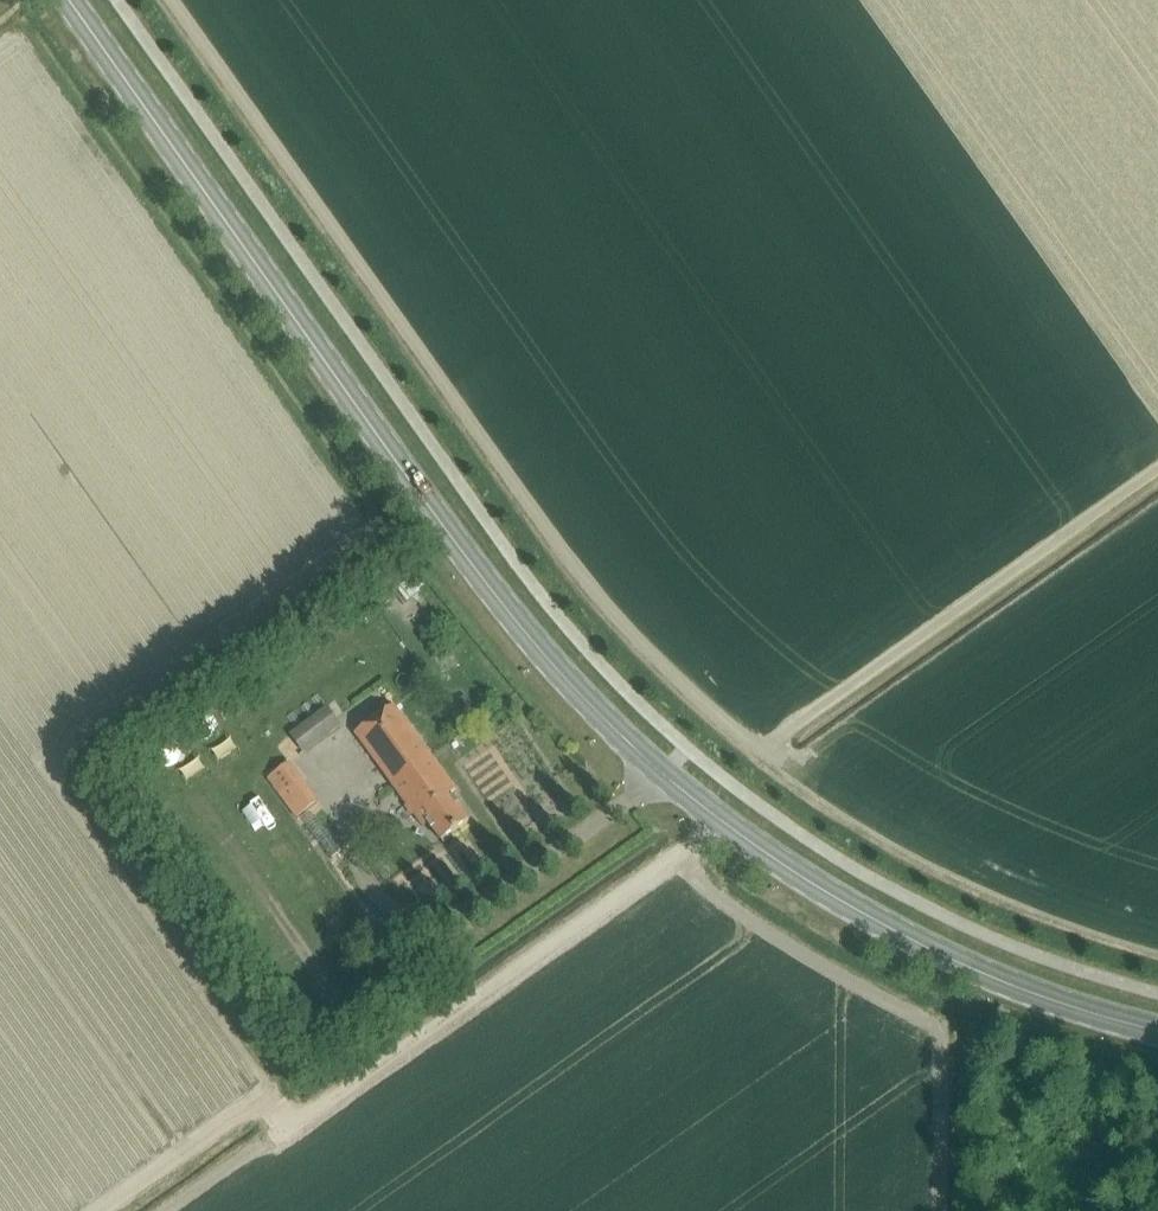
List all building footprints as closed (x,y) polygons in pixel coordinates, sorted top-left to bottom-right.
[(304,753),(341,726),(326,706),(289,734),(304,753)] [(442,842),(469,822),(450,795),(455,791),(393,706),(355,734),(422,827),(428,823),(442,842)] [(296,819),(296,818),(318,802),(289,763),(267,779),(296,819)] [(394,830),(407,857),(427,848),(414,821),(394,830)]
